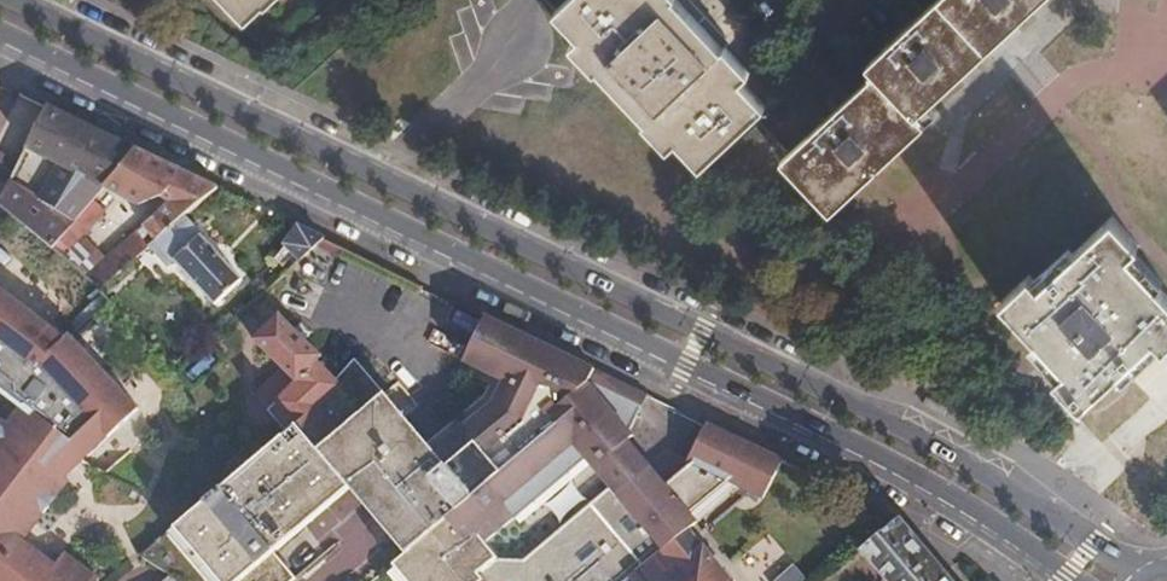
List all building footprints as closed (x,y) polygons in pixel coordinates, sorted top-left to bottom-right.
[(249,19),(267,3),(264,0),(231,0),(249,19)] [(556,11),(606,63),(600,69),(647,119),(653,113),(702,167),(767,106),(718,53),(723,47),(679,0),(672,0),(670,2),(668,0),(567,0),(556,11)] [(984,0),(937,0),(935,2),(983,56),(987,52),(1010,30),(984,0)] [(1010,30),(1042,0),(984,0),(1010,30)] [(983,56),(935,2),(867,65),(875,74),(781,161),(830,215),(926,125),(924,123),(917,116),(983,56)] [(8,213),(53,249),(93,200),(104,187),(135,148),(48,105),(26,149),(59,165),(39,198),(10,180),(4,192),(0,200),(0,206),(8,213)] [(107,257),(85,276),(100,288),(149,246),(184,217),(203,201),(219,188),(135,148),(104,187),(138,207),(162,198),(169,202),(154,216),(107,257)] [(93,200),(53,249),(65,259),(85,236),(106,211),(93,200)] [(1076,405),(1152,333),(1164,346),(1166,344),(1166,294),(1131,256),(1141,246),(1112,216),(1040,284),(1030,273),(999,302),(1062,370),(1052,379),(1076,405)] [(242,280),(184,217),(149,246),(169,268),(176,261),(215,305),(242,280)] [(295,254),(300,259),(302,261),(325,239),(299,225),(274,259),(282,267),(295,254)] [(85,236),(65,259),(85,276),(107,257),(85,236)] [(484,580),(479,574),(498,558),(486,543),(515,519),(503,505),(575,445),(587,459),(619,496),(652,469),(628,441),(634,437),(630,433),(643,407),(590,382),(597,370),(549,348),(486,317),(464,363),(505,383),(495,404),(436,453),(356,359),(337,380),(318,361),(322,357),(280,314),(254,340),(283,368),(256,395),(275,417),(288,433),(267,451),(258,441),(227,468),(235,478),(169,534),(209,580),(294,580),(297,579),(274,552),(356,484),(412,550),(394,566),(407,580),(484,580)] [(1076,405),(1081,410),(1155,342),(1164,351),(1166,349),(1166,344),(1164,346),(1152,333),(1076,405)] [(26,371),(37,384),(46,376),(48,368),(28,346),(8,361),(18,373),(26,371)] [(597,370),(590,382),(643,407),(648,396),(597,370)] [(37,384),(67,420),(76,411),(46,376),(37,384)] [(17,404),(0,426),(0,580),(99,580),(100,580),(65,553),(51,573),(43,567),(49,560),(24,541),(70,481),(42,460),(47,453),(38,446),(49,431),(17,404)] [(67,420),(96,451),(110,437),(83,405),(76,411),(67,420)] [(709,425),(708,427),(676,452),(689,468),(730,435),(709,425)] [(503,505),(515,519),(587,459),(575,445),(503,505)] [(42,460),(70,481),(75,475),(47,453),(42,460)] [(688,530),(650,481),(657,475),(652,469),(619,496),(653,540),(610,575),(614,580),(624,580),(639,569),(688,530)] [(901,518),(861,551),(886,580),(954,580),(901,518)] [(688,530),(639,569),(648,580),(729,580),(688,530)] [(169,534),(135,563),(172,577),(179,570),(189,580),(209,580),(169,534)]
